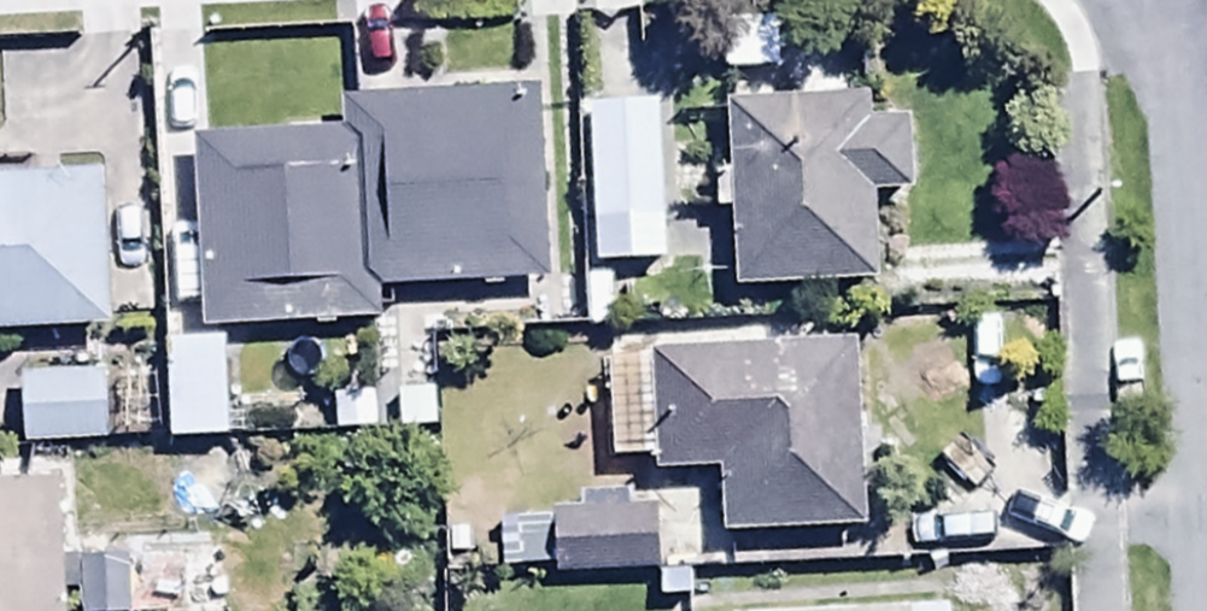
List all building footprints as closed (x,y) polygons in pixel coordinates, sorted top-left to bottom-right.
[(781,25),(726,25),(726,75),(781,75),(781,25)] [(788,62),(789,102),(731,104),(733,172),(718,173),(720,217),(735,216),(738,292),(879,286),(875,198),(914,197),(910,120),(873,122),(873,98),(841,99),(839,60),(788,62)] [(347,133),(192,140),(201,335),(385,327),(383,291),(546,283),(537,93),(346,102),(347,133)] [(663,104),(594,107),(600,265),(669,262),(663,104)] [(0,175),(0,337),(107,333),(102,172),(0,175)] [(230,341),(164,343),(167,505),(223,504),(222,443),(232,443),(230,341)] [(861,345),(610,363),(617,463),(656,460),(657,480),(723,475),(727,537),(875,527),(861,345)] [(109,378),(25,382),(25,449),(112,445),(109,378)] [(305,401),(305,439),(376,439),(376,400),(305,401)] [(0,484),(0,610),(67,610),(61,482),(0,484)] [(658,512),(538,517),(541,581),(661,576),(658,512)] [(81,610),(133,610),(133,599),(160,599),(159,560),(81,561),(81,610)]
